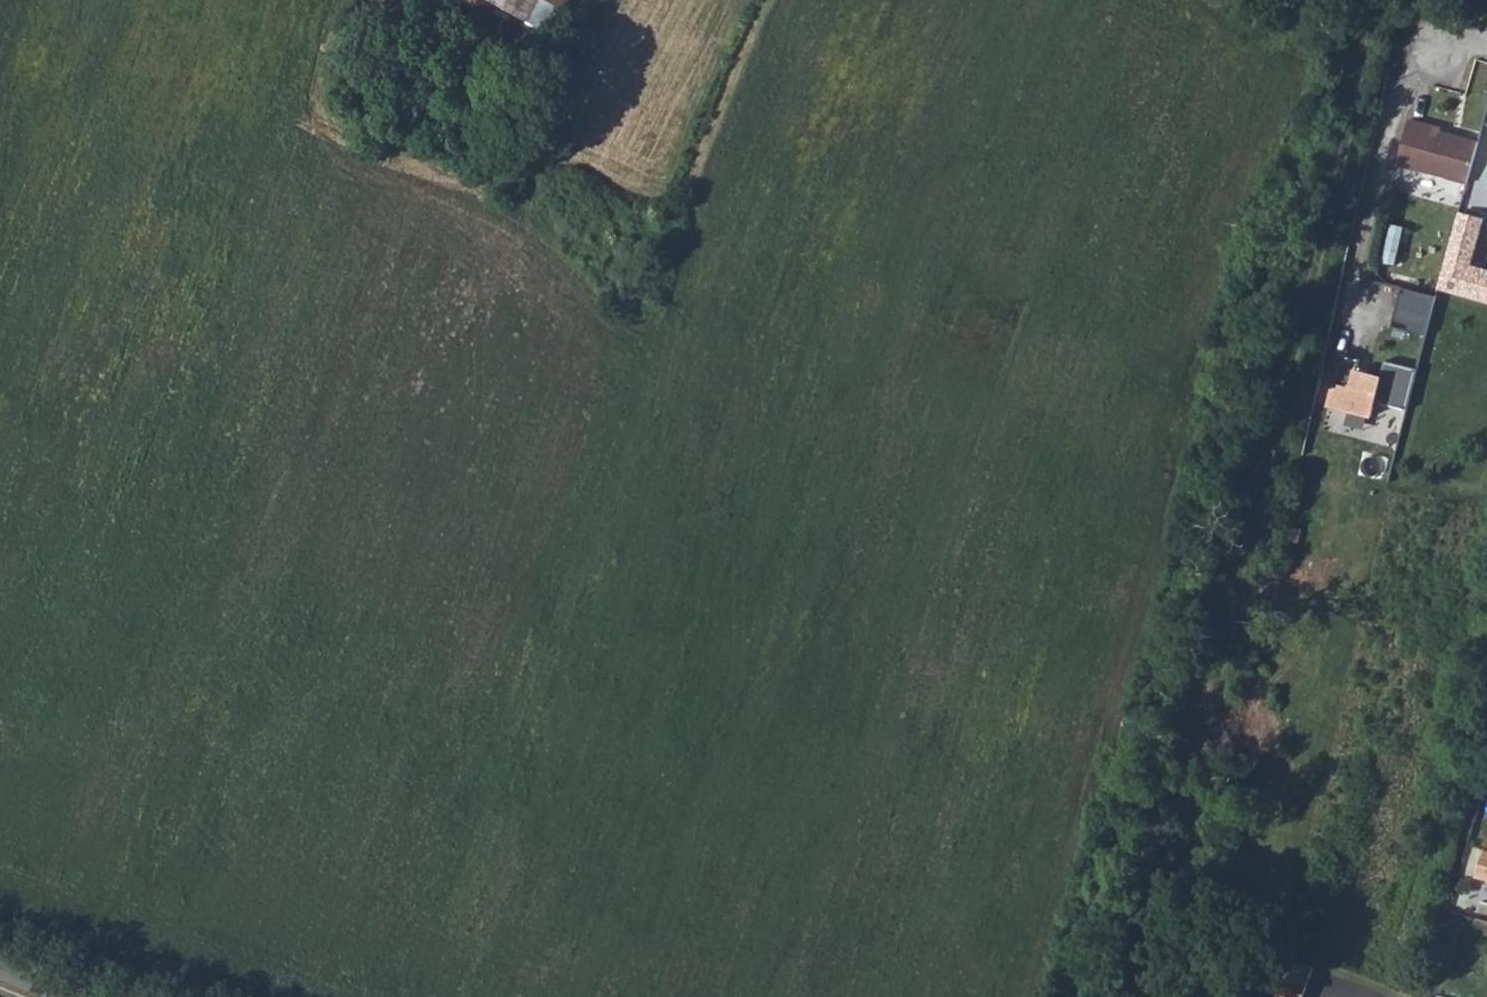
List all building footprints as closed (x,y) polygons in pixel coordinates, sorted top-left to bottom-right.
[(482,1),(531,20),(539,0),(483,0),(482,1)] [(571,0),(547,0),(568,8),(571,0)] [(1463,195),(1474,151),(1433,142),(1434,138),(1402,131),(1392,179),(1463,195)] [(1486,306),(1486,270),(1471,266),(1486,223),(1458,212),(1437,291),(1486,306)] [(1433,297),(1398,286),(1390,312),(1393,317),(1390,326),(1424,336),(1433,297)] [(1337,366),(1324,417),(1370,431),(1371,414),(1402,422),(1413,382),(1381,373),(1377,389),(1353,383),(1356,370),(1337,366)] [(1483,854),(1476,882),(1486,885),(1486,855),(1483,854)] [(1284,952),(1270,996),(1304,996),(1315,962),(1284,952)]
